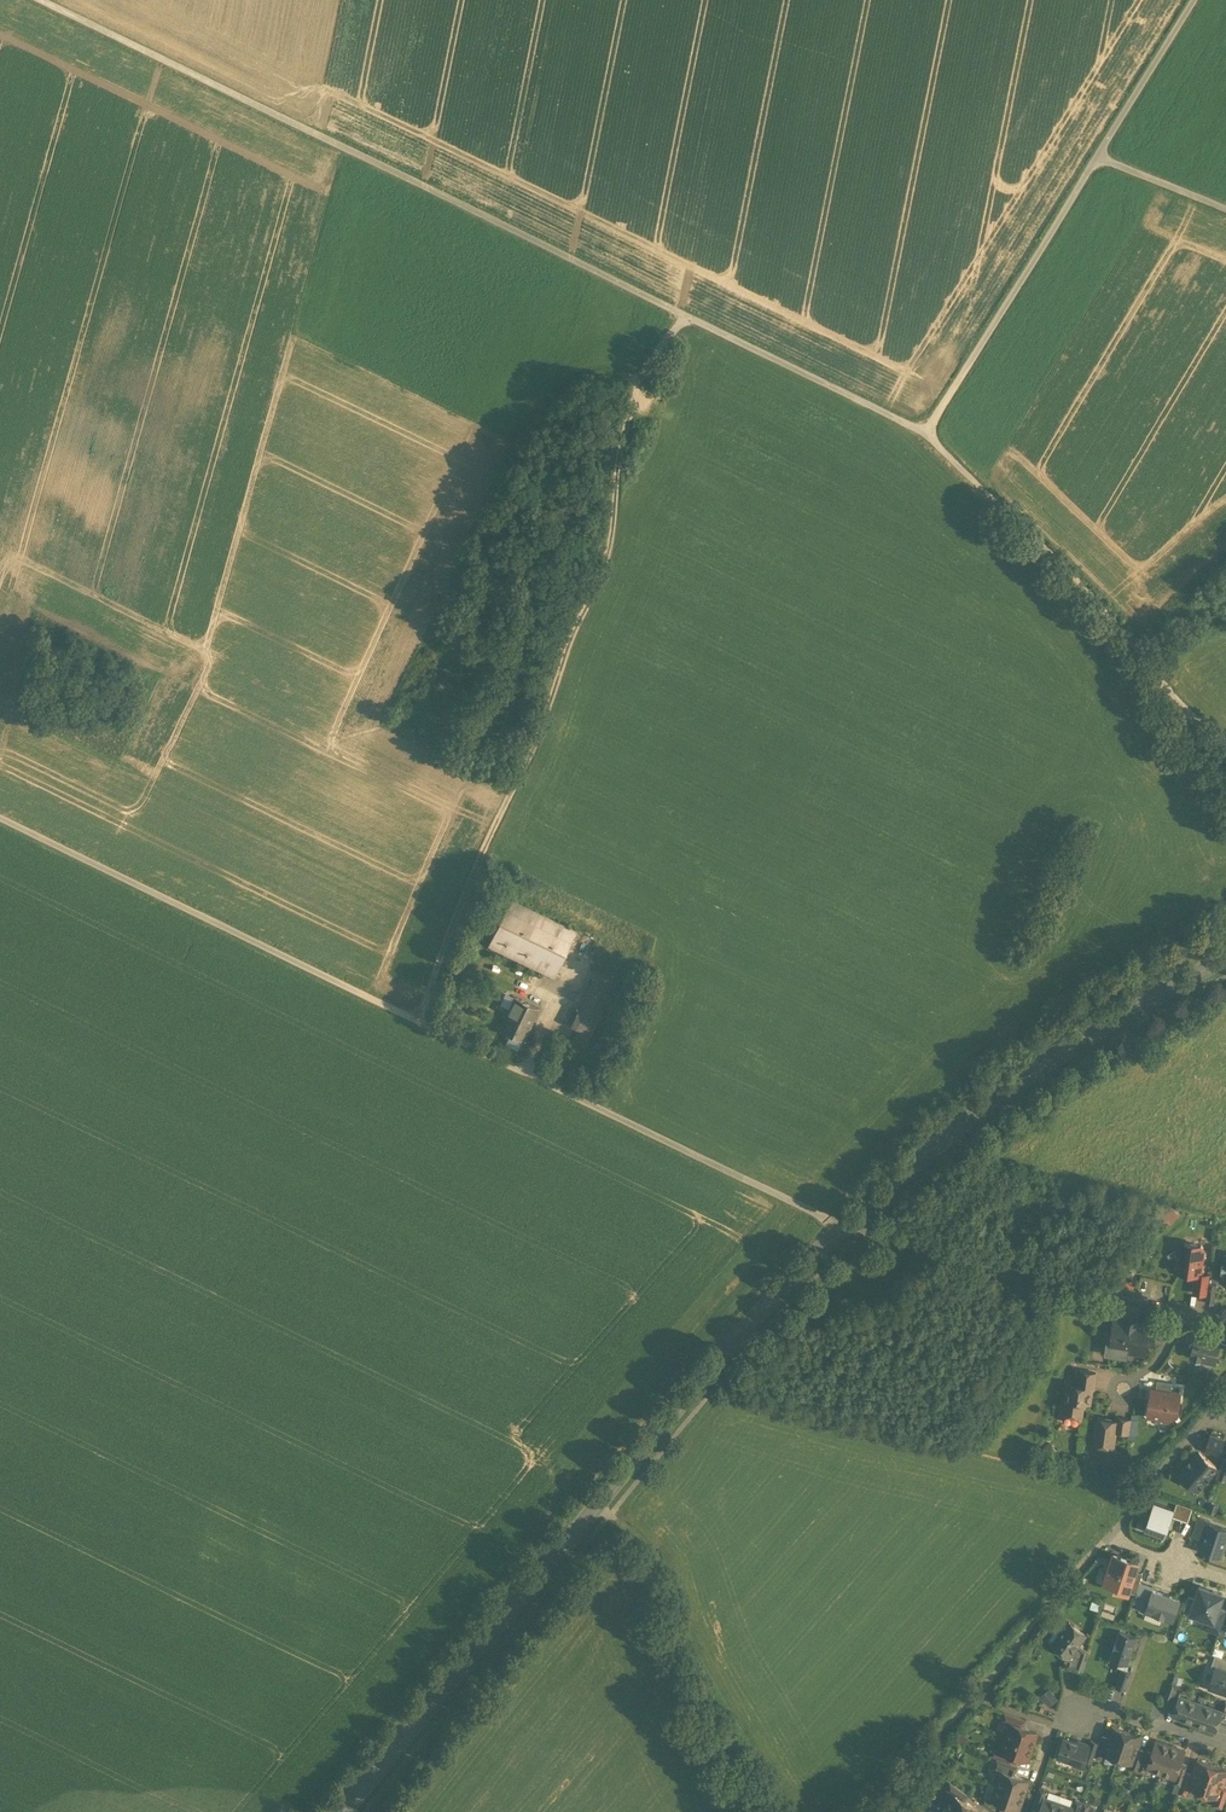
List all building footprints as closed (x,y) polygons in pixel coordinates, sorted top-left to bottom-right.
[(576,930),(510,898),(488,943),(554,975),(576,930)] [(596,969),(577,1009),(597,1019),(616,978),(596,969)] [(498,1003),(509,1008),(514,997),(503,992),(498,1003)] [(538,1008),(515,996),(514,997),(509,1008),(500,1027),(510,1032),(512,1030),(523,1035),(522,1038),(523,1038),(538,1008)] [(453,1007),(447,1005),(444,1013),(450,1016),(453,1007)] [(597,1019),(577,1009),(570,1023),(590,1033),(597,1019)] [(589,1033),(578,1028),(575,1034),(586,1039),(589,1033)] [(523,1035),(512,1030),(510,1032),(506,1042),(517,1047),(522,1038),(523,1035)] [(586,1039),(575,1034),(572,1040),(583,1045),(586,1039)] [(1162,1214),(1169,1221),(1178,1211),(1171,1204),(1162,1214)] [(1202,1245),(1185,1243),(1184,1253),(1179,1256),(1177,1271),(1189,1273),(1195,1274),(1202,1275),(1202,1273),(1203,1266),(1202,1266),(1204,1249),(1202,1245)] [(1210,1274),(1202,1273),(1202,1275),(1195,1274),(1192,1293),(1207,1295),(1209,1285),(1210,1274)] [(1217,1284),(1209,1283),(1209,1285),(1207,1295),(1206,1303),(1214,1304),(1217,1284)] [(1121,1350),(1133,1352),(1137,1323),(1116,1320),(1112,1351),(1121,1352),(1121,1350)] [(1157,1325),(1137,1323),(1133,1352),(1146,1353),(1147,1339),(1155,1340),(1157,1325)] [(1216,1338),(1196,1333),(1194,1342),(1189,1347),(1192,1349),(1191,1356),(1192,1356),(1192,1357),(1201,1359),(1201,1358),(1216,1362),(1217,1357),(1221,1342),(1222,1338),(1216,1336),(1216,1338)] [(1221,1342),(1217,1357),(1225,1359),(1225,1343),(1221,1342)] [(1096,1372),(1080,1369),(1080,1370),(1082,1370),(1081,1377),(1079,1377),(1078,1384),(1092,1386),(1092,1387),(1094,1387),(1096,1372)] [(1185,1377),(1177,1375),(1176,1384),(1184,1385),(1185,1377)] [(1172,1382),(1158,1379),(1156,1389),(1171,1391),(1172,1382)] [(1066,1399),(1084,1402),(1090,1403),(1092,1387),(1092,1386),(1078,1384),(1068,1383),(1066,1399)] [(1156,1389),(1152,1389),(1148,1415),(1163,1417),(1166,1414),(1173,1415),(1177,1412),(1180,1393),(1171,1391),(1156,1389)] [(1084,1402),(1066,1399),(1063,1417),(1066,1421),(1078,1422),(1081,1420),(1084,1402)] [(1131,1418),(1117,1416),(1116,1420),(1117,1420),(1116,1431),(1129,1433),(1131,1418)] [(1116,1420),(1098,1417),(1095,1437),(1097,1440),(1102,1440),(1102,1442),(1104,1445),(1111,1446),(1112,1445),(1114,1444),(1116,1431),(1117,1420),(1116,1420)] [(1138,1419),(1131,1418),(1129,1433),(1136,1434),(1138,1419)] [(1224,1440),(1211,1435),(1205,1451),(1219,1456),(1224,1440)] [(1049,1451),(1043,1455),(1048,1464),(1054,1460),(1049,1451)] [(1217,1468),(1199,1453),(1180,1474),(1189,1483),(1193,1479),(1201,1487),(1217,1468)] [(1173,1516),(1175,1508),(1154,1501),(1147,1521),(1169,1528),(1173,1516)] [(1194,1508),(1177,1502),(1175,1508),(1173,1516),(1189,1522),(1194,1508)] [(1220,1505),(1211,1502),(1208,1512),(1217,1515),(1220,1505)] [(1203,1540),(1209,1522),(1211,1523),(1212,1520),(1198,1516),(1191,1536),(1201,1539),(1203,1540)] [(1169,1528),(1147,1521),(1145,1530),(1166,1537),(1169,1528)] [(1201,1539),(1197,1550),(1222,1559),(1225,1548),(1225,1528),(1211,1523),(1209,1522),(1203,1540),(1201,1539)] [(1129,1558),(1112,1552),(1102,1582),(1116,1587),(1115,1591),(1130,1596),(1131,1593),(1138,1572),(1141,1563),(1129,1559),(1129,1558)] [(1143,1574),(1138,1572),(1131,1593),(1136,1595),(1143,1574)] [(1154,1587),(1140,1583),(1136,1595),(1133,1605),(1146,1609),(1153,1591),(1154,1587)] [(1199,1584),(1194,1599),(1189,1597),(1183,1612),(1205,1620),(1202,1629),(1219,1635),(1223,1623),(1225,1614),(1225,1610),(1222,1608),(1225,1596),(1225,1593),(1199,1584)] [(1092,1589),(1080,1585),(1078,1591),(1089,1595),(1092,1589)] [(1181,1600),(1153,1591),(1146,1609),(1146,1612),(1174,1621),(1181,1600)] [(1049,1644),(1068,1659),(1080,1644),(1087,1635),(1069,1621),(1049,1644)] [(1122,1668),(1127,1670),(1136,1643),(1137,1644),(1139,1638),(1120,1631),(1109,1663),(1122,1668)] [(1080,1644),(1068,1659),(1069,1660),(1066,1667),(1080,1672),(1088,1651),(1080,1644)] [(1212,1665),(1214,1666),(1225,1669),(1225,1660),(1215,1656),(1212,1665)] [(1214,1666),(1206,1689),(1225,1695),(1225,1669),(1214,1666)] [(1127,1670),(1122,1668),(1115,1687),(1125,1691),(1132,1671),(1127,1670)] [(1183,1686),(1172,1682),(1165,1703),(1176,1707),(1180,1696),(1183,1686)] [(1050,1689),(1040,1696),(1049,1706),(1058,1699),(1050,1689)] [(1173,1715),(1194,1723),(1201,1704),(1180,1696),(1176,1707),(1173,1715)] [(1201,1704),(1194,1723),(1216,1731),(1219,1722),(1223,1711),(1201,1704)] [(1011,1721),(1022,1725),(1024,1719),(1005,1712),(1001,1720),(1010,1723),(1011,1721)] [(1006,1736),(1033,1746),(1038,1730),(1022,1725),(1011,1721),(1010,1723),(1006,1736)] [(1127,1731),(1112,1726),(1108,1738),(1103,1753),(1118,1758),(1127,1731)] [(1142,1736),(1127,1731),(1118,1758),(1133,1763),(1138,1748),(1142,1736)] [(1013,1755),(1028,1760),(1033,1746),(1006,1736),(1001,1749),(1001,1751),(1013,1755)] [(1103,1753),(1108,1738),(1101,1736),(1099,1743),(1094,1757),(1101,1759),(1103,1753)] [(1079,1767),(1084,1765),(1085,1762),(1090,1744),(1082,1742),(1081,1744),(1063,1738),(1060,1747),(1062,1748),(1059,1757),(1073,1762),(1075,1765),(1079,1767)] [(1094,1757),(1099,1743),(1091,1740),(1090,1744),(1085,1762),(1092,1764),(1094,1757)] [(1170,1745),(1155,1741),(1152,1753),(1146,1768),(1161,1773),(1170,1745)] [(1185,1750),(1170,1745),(1161,1773),(1176,1778),(1181,1762),(1185,1750)] [(996,1759),(1010,1764),(1013,1755),(1001,1751),(1001,1749),(993,1747),(990,1757),(996,1759)] [(1138,1772),(1146,1750),(1138,1748),(1133,1763),(1130,1769),(1138,1772)] [(1146,1768),(1152,1753),(1146,1750),(1138,1772),(1144,1774),(1146,1768)] [(1010,1764),(996,1759),(993,1769),(1001,1772),(1002,1769),(1014,1773),(1016,1766),(1010,1764)] [(1212,1764),(1198,1760),(1193,1775),(1189,1787),(1203,1792),(1212,1764)] [(1181,1786),(1186,1773),(1188,1765),(1181,1762),(1176,1778),(1174,1784),(1181,1786)] [(1212,1764),(1203,1792),(1218,1797),(1222,1785),(1225,1772),(1225,1769),(1212,1764)] [(997,1784),(1024,1794),(1029,1779),(1014,1773),(1002,1769),(1001,1772),(997,1784)] [(1189,1787),(1193,1775),(1186,1773),(1181,1786),(1179,1794),(1186,1796),(1189,1787)] [(953,1793),(964,1800),(968,1794),(950,1783),(946,1789),(953,1793)] [(1005,1804),(1019,1809),(1024,1794),(997,1784),(992,1800),(1005,1804)] [(1222,1785),(1218,1797),(1214,1806),(1223,1809),(1225,1799),(1225,1786),(1222,1785)] [(954,1811),(976,1811),(978,1809),(964,1800),(953,1793),(945,1806),(954,1811)] [(992,1800),(983,1796),(981,1803),(995,1811),(1003,1811),(1005,1804),(992,1800)] [(1059,1801),(1044,1796),(1038,1811),(1055,1811),(1059,1801)] [(1055,1811),(1072,1811),(1074,1806),(1059,1801),(1055,1811)]
